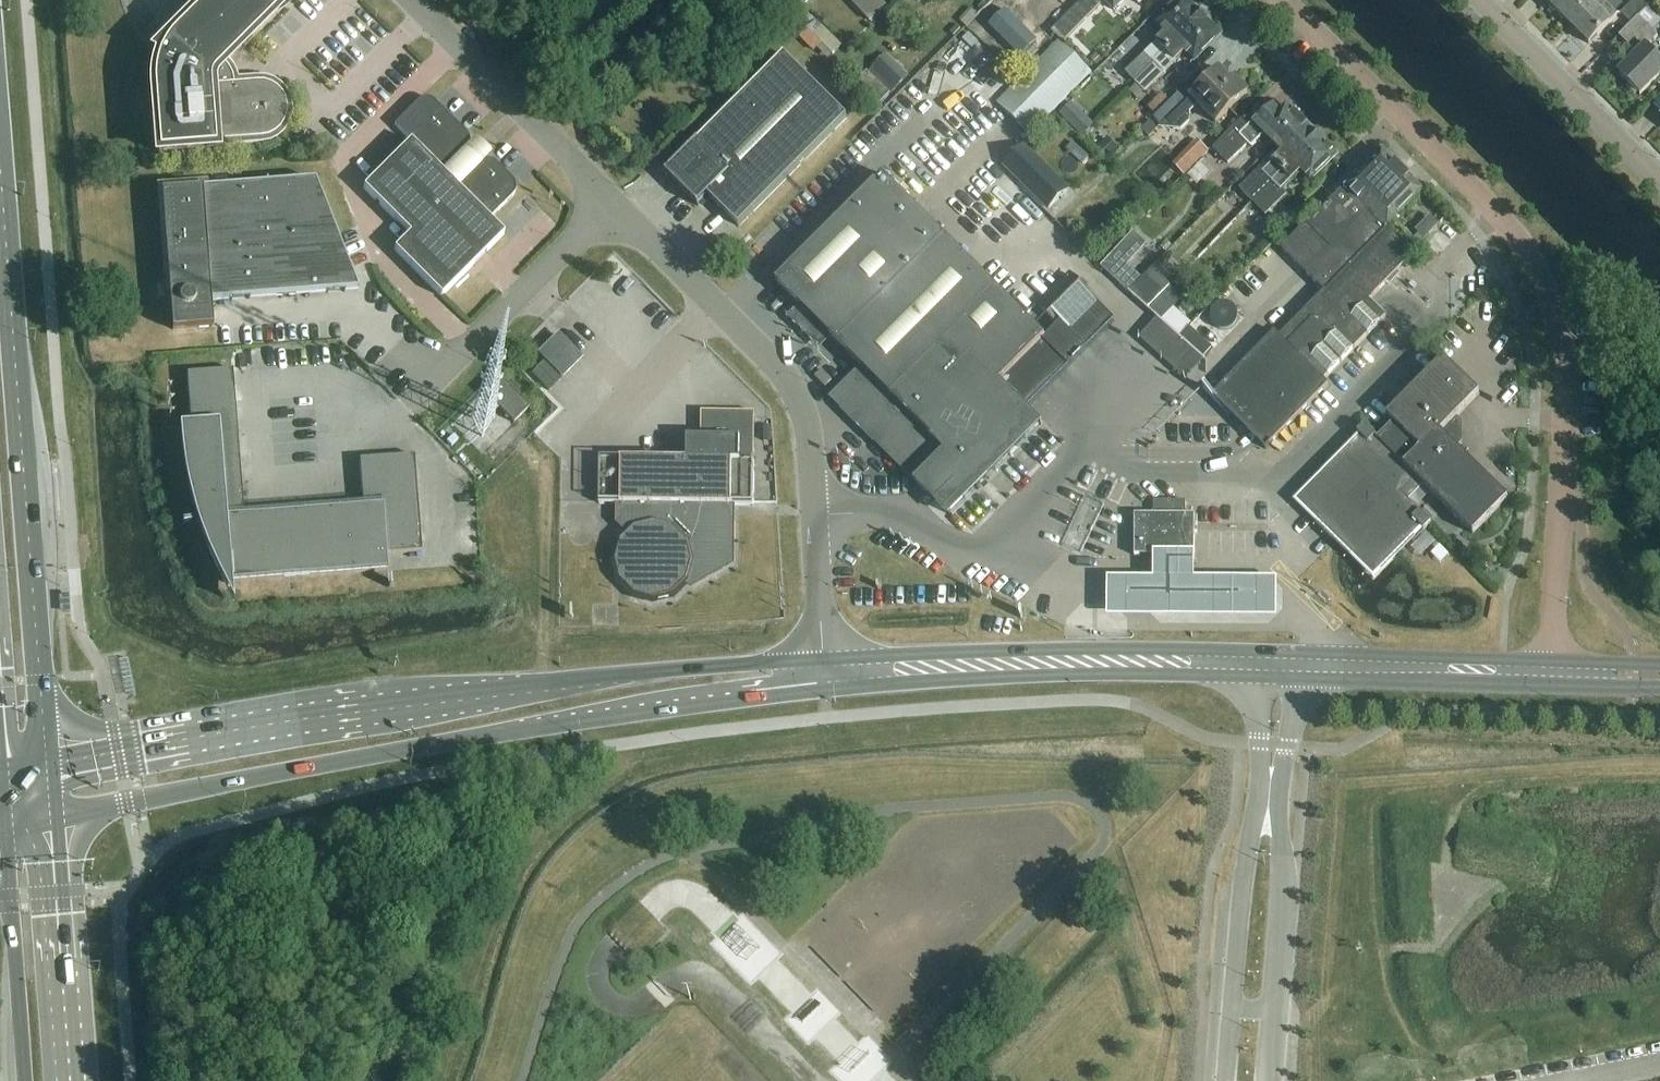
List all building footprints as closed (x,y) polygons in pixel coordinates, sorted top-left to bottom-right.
[(154,80),(153,83),(153,87),(153,93),(158,155),(215,151),(214,143),(261,139),(268,138),(274,135),(280,130),(284,123),(286,116),(286,109),(285,102),(282,95),(277,90),(270,86),(263,84),(257,83),(256,83),(233,85),(233,82),(233,79),(232,77),(231,74),(230,72),(228,69),(226,67),(225,65),(290,0),(210,0),(172,38),(157,52),(161,54),(159,58),(158,60),(157,64),(156,67),(155,70),(155,74),(154,80)] [(879,0),(858,0),(853,5),(869,23),(886,8),(879,0)] [(1052,32),(1063,43),(1100,5),(1095,0),(1083,0),(1052,32)] [(1114,11),(1125,0),(1103,0),(1114,11)] [(1138,85),(1202,18),(1185,0),(1158,26),(1167,35),(1127,74),(1138,85)] [(1568,23),(1591,0),(1549,0),(1547,2),(1549,5),(1549,8),(1554,13),(1557,13),(1568,23)] [(1568,23),(1589,45),(1611,23),(1598,11),(1609,0),(1591,0),(1568,23)] [(1631,25),(1656,0),(1636,0),(1621,15),(1631,25)] [(1202,18),(1138,85),(1146,93),(1185,53),(1194,62),(1220,36),(1202,18)] [(1658,38),(1653,33),(1639,18),(1619,37),(1638,56),(1619,75),(1640,96),(1659,76),(1659,62),(1647,49),(1658,38)] [(816,23),(801,39),(814,51),(817,48),(821,44),(833,55),(841,47),(816,23)] [(997,104),(1030,137),(1092,74),(1059,42),(997,104)] [(868,73),(890,95),(909,77),(886,55),(868,73)] [(666,175),(699,208),(699,207),(699,206),(708,197),(739,228),(847,119),(785,56),(698,143),(666,175)] [(1169,102),(1155,116),(1153,118),(1163,129),(1167,124),(1174,130),(1182,131),(1190,123),(1190,114),(1199,106),(1217,124),(1248,93),(1234,79),(1231,82),(1219,71),(1195,95),(1185,85),(1169,102)] [(1148,109),(1155,116),(1169,102),(1161,95),(1148,109)] [(479,164),(466,151),(467,150),(468,148),(469,147),(469,146),(469,144),(469,141),(469,139),(468,138),(468,137),(467,135),(434,103),(433,102),(431,100),(430,100),(428,99),(426,99),(424,100),(422,100),(419,101),(418,103),(394,126),(410,142),(363,189),(410,235),(394,251),(441,298),(504,235),(489,220),(513,197),(514,195),(515,193),(515,191),(516,190),(516,189),(516,187),(515,186),(515,184),(514,182),(512,181),(495,164),(493,162),(491,162),(490,161),(488,161),(486,161),(484,162),(481,163),(479,164)] [(1264,137),(1274,148),(1303,119),(1302,118),(1299,120),(1287,108),(1280,115),(1273,107),(1250,130),(1242,123),(1214,151),(1228,166),(1248,146),(1251,149),(1264,137)] [(1096,127),(1084,115),(1073,127),(1085,139),(1096,127)] [(1241,191),(1253,205),(1285,174),(1319,140),(1313,134),(1315,131),(1303,119),(1274,148),(1283,156),(1263,175),(1260,172),(1241,191)] [(1151,122),(1141,131),(1149,138),(1158,129),(1151,122)] [(1191,174),(1213,146),(1200,136),(1178,164),(1191,174)] [(1097,149),(1106,159),(1118,148),(1108,138),(1097,149)] [(1285,174),(1253,205),(1265,217),(1286,197),(1282,193),(1301,174),(1310,182),(1336,157),(1319,140),(1285,174)] [(1089,158),(1073,144),(1066,151),(1083,165),(1089,158)] [(1068,191),(1024,148),(1005,166),(1049,210),(1068,191)] [(1382,153),(1355,181),(1364,191),(1362,193),(1370,200),(1364,207),(1387,230),(1423,193),(1382,153)] [(1043,426),(1000,383),(1045,338),(883,176),(776,283),(916,423),(886,453),(949,516),(1040,425),(1041,427),(1043,426)] [(1364,191),(1355,181),(1309,227),(1307,225),(1282,251),(1324,293),(1279,338),(1274,334),(1214,395),(1206,388),(1204,390),(1253,439),(1265,450),(1328,386),(1323,381),(1386,318),(1377,309),(1369,302),(1414,256),(1412,254),(1399,241),(1387,230),(1364,207),(1370,200),(1362,193),(1364,191)] [(162,193),(173,331),(212,328),(210,302),(358,291),(358,290),(315,182),(162,193)] [(1419,247),(1405,234),(1399,241),(1412,254),(1419,247)] [(1129,256),(1119,246),(1101,266),(1111,275),(1129,256)] [(1130,292),(1149,310),(1170,288),(1151,270),(1130,292)] [(1039,307),(1058,326),(1089,296),(1069,277),(1039,307)] [(1170,288),(1149,310),(1168,328),(1189,307),(1170,288)] [(1180,337),(1179,338),(1202,359),(1212,349),(1189,328),(1180,337)] [(1387,418),(1394,425),(1422,451),(1439,434),(1454,434),(1454,420),(1479,395),(1444,362),(1387,418)] [(545,363),(532,375),(549,392),(562,380),(545,363)] [(187,375),(191,425),(179,425),(180,437),(181,445),(182,454),(183,462),(185,471),(186,479),(188,487),(190,496),(193,510),(197,523),(200,534),(202,539),(205,547),(209,557),(211,562),(215,570),(219,577),(221,582),(233,607),(231,584),(388,571),(387,556),(421,553),(414,457),(359,461),(363,508),(244,518),(233,371),(187,375)] [(815,378),(825,388),(832,381),(822,371),(815,378)] [(529,408),(498,378),(483,393),(513,424),(529,408)] [(731,564),(732,507),(754,507),(754,504),(755,413),(702,413),(702,439),(687,439),(687,461),(600,460),(600,505),(621,505),(621,525),(630,534),(620,543),(615,562),(620,582),(634,596),(654,602),(673,597),(687,583),(691,585),(692,586),(731,564)] [(1394,425),(1378,440),(1418,480),(1403,495),(1409,502),(1418,493),(1414,489),(1420,483),(1473,536),(1508,500),(1454,447),(1454,434),(1439,434),(1422,451),(1394,425)] [(1418,480),(1378,440),(1364,427),(1357,434),(1364,442),(1305,502),(1343,539),(1373,569),(1388,554),(1416,525),(1422,531),(1424,532),(1431,524),(1409,502),(1403,495),(1418,480)] [(1357,434),(1291,501),(1334,543),(1339,549),(1372,581),(1396,557),(1408,545),(1422,531),(1416,525),(1388,554),(1373,569),(1343,539),(1305,502),(1364,442),(1357,434)] [(1135,557),(1153,557),(1195,557),(1195,516),(1186,516),(1186,503),(1154,502),(1154,516),(1135,516),(1135,557)] [(1195,554),(1153,554),(1153,575),(1153,580),(1134,580),(1107,579),(1107,589),(1107,597),(1107,621),(1278,621),(1278,613),(1278,602),(1278,588),(1278,580),(1252,580),(1206,580),(1195,580),(1195,575),(1195,554)]
